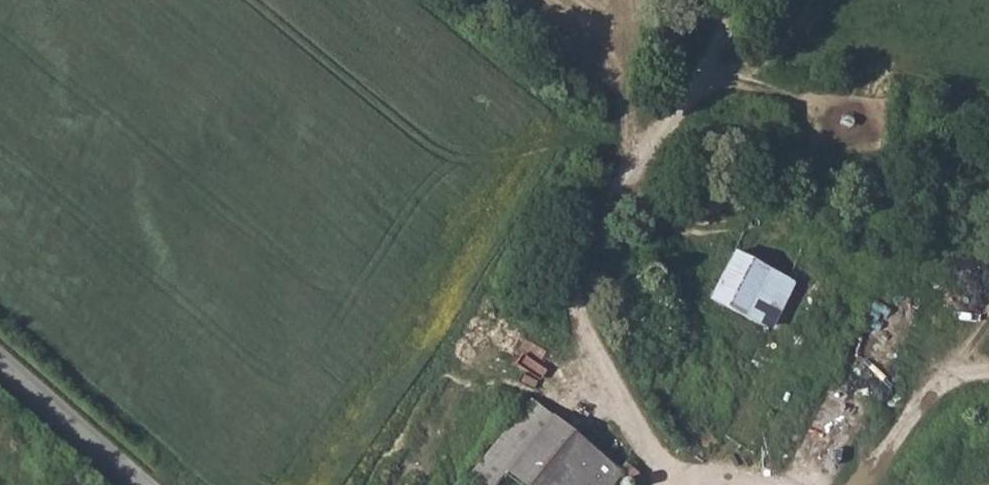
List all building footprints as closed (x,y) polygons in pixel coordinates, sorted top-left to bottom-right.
[(735,248),(711,294),(773,326),(797,280),(735,248)] [(468,484),(470,484),(620,484),(627,477),(533,403),(468,484)]
